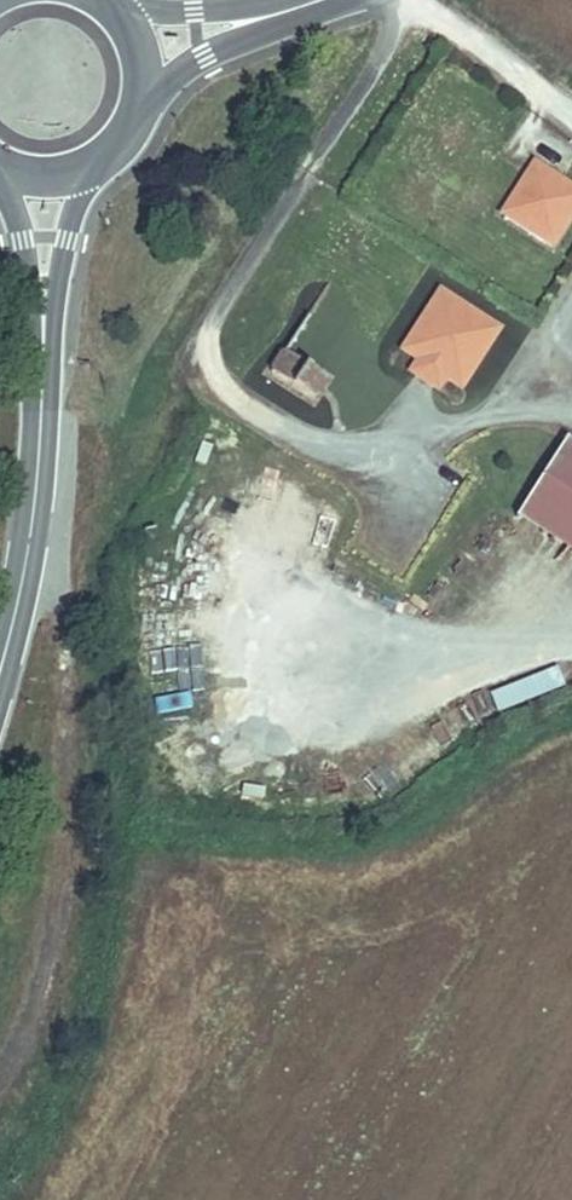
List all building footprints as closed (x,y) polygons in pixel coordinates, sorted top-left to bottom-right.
[(504,219),(554,251),(571,223),(571,203),(561,196),(566,188),(536,169),(504,219)] [(566,188),(561,196),(571,203),(571,192),(566,188)] [(462,394),(500,335),(441,297),(404,355),(419,366),(412,377),(439,395),(446,383),(462,394)] [(327,384),(285,357),(272,377),(314,404),(327,384)] [(567,445),(518,522),(571,558),(571,449),(567,445)]
